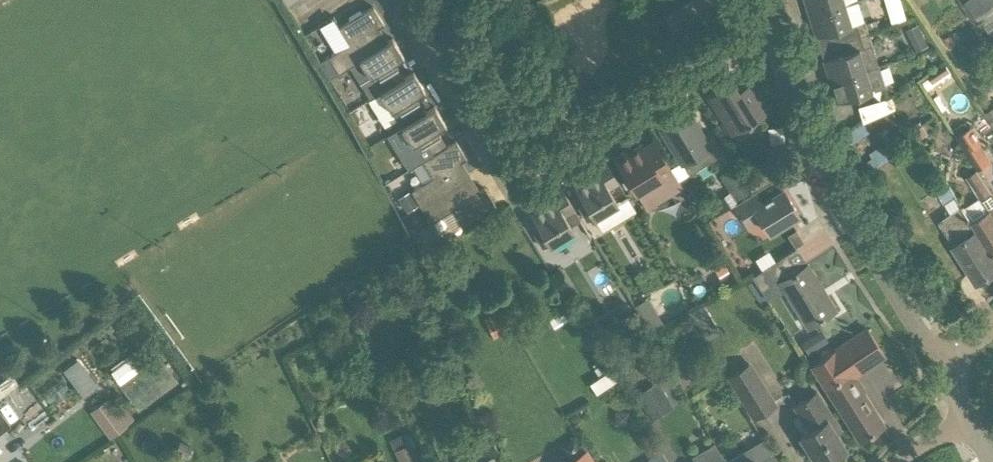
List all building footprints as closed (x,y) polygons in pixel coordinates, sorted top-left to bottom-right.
[(812,16),(848,4),(847,0),(807,0),(812,16)] [(889,8),(903,5),(902,0),(887,0),(889,8)] [(992,10),(992,0),(964,0),(975,20),(992,10)] [(848,4),(812,16),(818,37),(832,33),(835,44),(870,33),(867,24),(867,21),(854,25),(848,4)] [(351,44),(330,57),(340,74),(351,67),(361,61),(360,60),(384,44),(376,31),(385,25),(374,7),(363,14),(362,12),(350,19),(352,21),(340,28),(351,44)] [(877,20),(867,24),(870,33),(880,30),(877,20)] [(908,29),(913,40),(924,34),(919,24),(908,29)] [(870,33),(835,44),(839,56),(825,60),(832,81),(881,66),(870,33)] [(395,62),(405,56),(394,38),(384,44),(360,60),(361,61),(351,67),(371,100),(406,78),(399,67),(398,65),(397,66),(395,62)] [(881,66),(832,81),(839,103),(888,88),(881,66)] [(381,94),(392,111),(402,128),(427,112),(419,99),(418,100),(416,97),(426,90),(415,73),(406,78),(381,94)] [(733,84),(711,98),(732,133),(767,112),(750,85),(738,92),(733,84)] [(872,119),(898,112),(894,97),(868,104),(872,119)] [(402,128),(413,146),(423,162),(448,147),(440,134),(439,134),(437,131),(447,125),(436,107),(427,112),(402,128)] [(985,115),(992,127),(992,109),(985,115)] [(717,156),(710,146),(691,116),(690,116),(690,115),(664,131),(664,132),(683,162),(689,172),(717,156)] [(844,134),(851,144),(873,130),(866,120),(844,134)] [(919,139),(929,133),(923,125),(920,122),(912,127),(914,131),(919,139)] [(953,131),(957,136),(969,128),(966,123),(953,131)] [(969,128),(957,136),(979,170),(991,162),(979,143),(980,143),(970,127),(969,128)] [(365,134),(371,143),(380,138),(375,129),(365,134)] [(423,207),(472,177),(472,176),(468,179),(459,165),(468,159),(457,141),(448,147),(423,162),(433,178),(413,191),(423,207)] [(668,195),(682,186),(655,141),(643,148),(641,144),(631,150),(629,148),(615,157),(636,192),(646,208),(668,195)] [(872,174),(891,163),(881,146),(871,152),(874,157),(865,163),(872,174)] [(580,208),(588,221),(594,217),(595,219),(618,205),(617,203),(627,197),(606,163),(586,175),(589,179),(576,187),(586,204),(580,208)] [(719,176),(735,201),(751,191),(739,172),(735,166),(719,176)] [(981,200),(992,193),(977,170),(966,178),(981,200)] [(472,177),(423,207),(433,223),(453,210),(464,227),(497,206),(486,188),(477,194),(468,180),(472,177)] [(956,196),(947,181),(934,189),(944,204),(956,196)] [(571,227),(582,220),(562,189),(547,199),(550,203),(532,214),(542,230),(536,234),(544,247),(550,243),(551,245),(574,231),(571,227)] [(784,189),(765,201),(759,190),(736,203),(749,226),(762,218),(770,232),(799,215),(784,189)] [(399,198),(407,212),(419,205),(410,191),(399,198)] [(992,272),(992,253),(973,222),(963,206),(939,222),(976,278),(982,279),(992,272)] [(410,217),(416,230),(429,224),(422,210),(410,217)] [(992,253),(992,215),(990,210),(973,222),(992,253)] [(787,234),(795,246),(804,241),(796,229),(787,234)] [(797,248),(753,274),(782,321),(798,311),(808,327),(836,309),(808,263),(807,264),(797,248)] [(718,275),(730,267),(721,254),(717,256),(712,255),(707,259),(706,265),(709,270),(716,270),(718,275)] [(634,306),(649,332),(664,323),(648,298),(634,306)] [(494,338),(515,327),(504,305),(483,316),(494,338)] [(720,332),(704,305),(690,313),(707,340),(720,332)] [(555,328),(577,315),(572,306),(550,320),(555,328)] [(884,424),(852,376),(885,355),(867,328),(811,365),(860,440),(884,424)] [(808,354),(818,348),(810,335),(801,341),(808,354)] [(623,369),(631,357),(624,352),(615,363),(623,369)] [(672,366),(680,379),(697,368),(689,356),(672,366)] [(120,384),(137,371),(128,358),(114,368),(116,370),(112,373),(120,384)] [(79,359),(64,370),(83,396),(98,384),(79,359)] [(600,376),(611,369),(606,361),(595,369),(600,376)] [(755,416),(775,403),(749,363),(729,376),(755,416)] [(597,390),(618,378),(614,370),(592,382),(597,390)] [(19,383),(11,374),(0,382),(0,398),(19,383)] [(674,407),(658,382),(636,395),(652,421),(674,407)] [(796,407),(811,431),(802,437),(818,461),(823,461),(845,448),(835,433),(840,429),(818,393),(796,407)] [(91,411),(91,412),(111,439),(128,426),(127,425),(135,419),(124,404),(116,410),(108,399),(91,411)] [(11,424),(0,411),(0,433),(11,424)] [(498,452),(488,433),(451,452),(456,461),(479,461),(498,452)] [(395,448),(402,461),(421,461),(411,441),(395,448)] [(720,451),(716,454),(713,448),(695,458),(697,461),(727,461),(720,451)] [(587,449),(565,461),(594,461),(587,449)] [(772,451),(755,461),(778,461),(772,451)] [(664,452),(647,461),(669,461),(664,452)]
